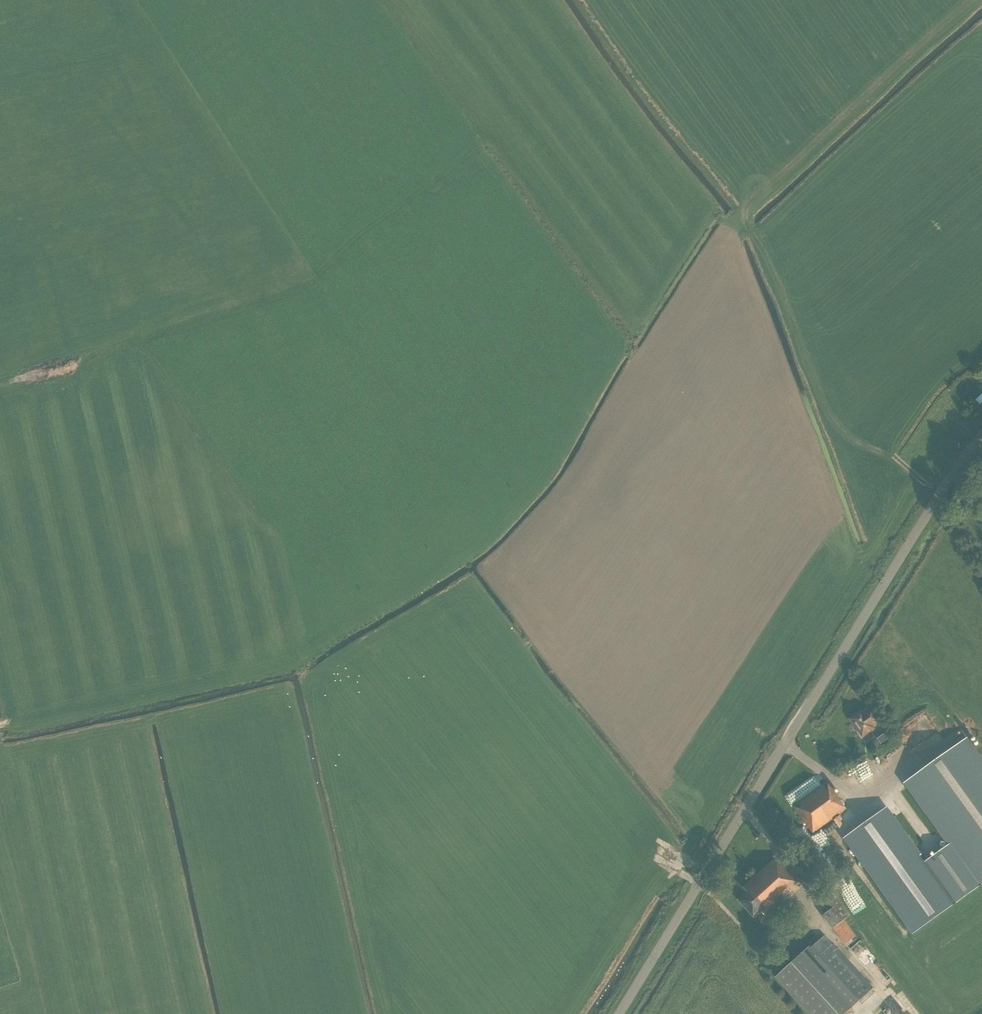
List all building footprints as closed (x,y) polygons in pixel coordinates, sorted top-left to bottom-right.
[(863,716),(860,712),(848,720),(861,738),(873,729),(871,727),(878,721),(870,710),(863,716)] [(964,740),(904,783),(948,845),(923,863),(898,829),(901,827),(881,799),(860,815),(933,917),(981,882),(981,764),(964,740)] [(866,776),(882,767),(878,761),(862,770),(866,776)] [(806,797),(792,807),(812,834),(845,810),(826,784),(806,797)] [(839,836),(856,860),(873,848),(856,824),(839,836)] [(766,918),(774,911),(772,910),(801,884),(777,857),(743,889),(746,893),(738,900),(754,919),(761,912),(766,918)] [(856,937),(844,921),(844,920),(850,915),(833,893),(819,903),(826,912),(822,916),(832,930),(833,929),(845,945),(856,937)] [(796,958),(803,966),(800,969),(840,1013),(845,1013),(872,989),(824,937),(811,949),(808,947),(796,958)] [(894,991),(904,1003),(910,998),(899,986),(894,991)] [(894,999),(892,997),(886,1000),(880,1006),(885,1013),(903,1013),(894,999)]
